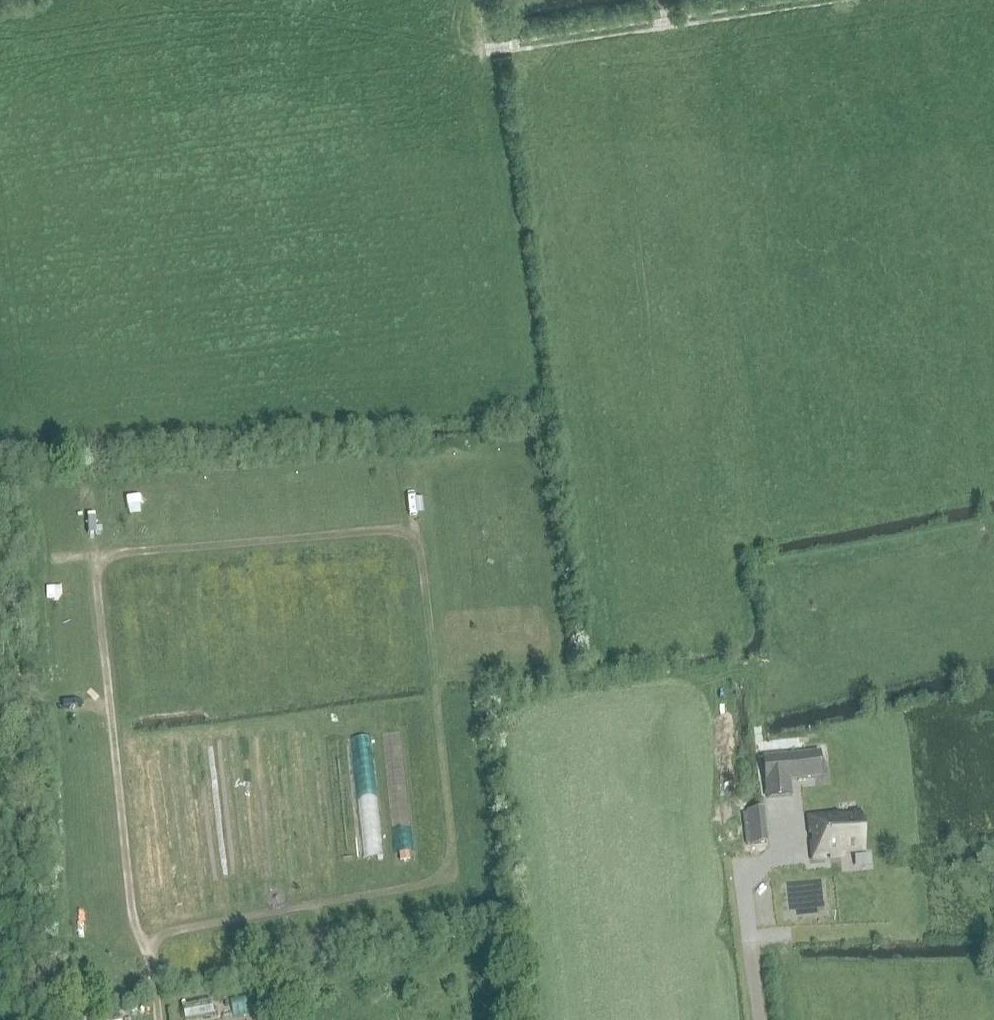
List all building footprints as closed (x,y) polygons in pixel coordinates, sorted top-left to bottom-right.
[(383,852),(375,733),(355,735),(364,853),(383,852)] [(791,796),(790,780),(814,778),(811,753),(762,758),(767,799),(791,796)] [(840,816),(810,818),(811,835),(815,835),(816,843),(812,843),(814,860),(826,859),(825,856),(830,856),(830,859),(842,858),(842,854),(862,852),(859,814),(853,814),(853,816),(840,817),(840,816)] [(765,834),(751,835),(752,845),(766,843),(765,834)] [(821,916),(844,916),(844,879),(825,879),(825,864),(777,864),(778,919),(804,919),(804,901),(821,901),(821,916)] [(235,997),(238,1012),(269,1009),(266,994),(235,997)] [(212,998),(183,1005),(186,1018),(215,1011),(212,998)]
